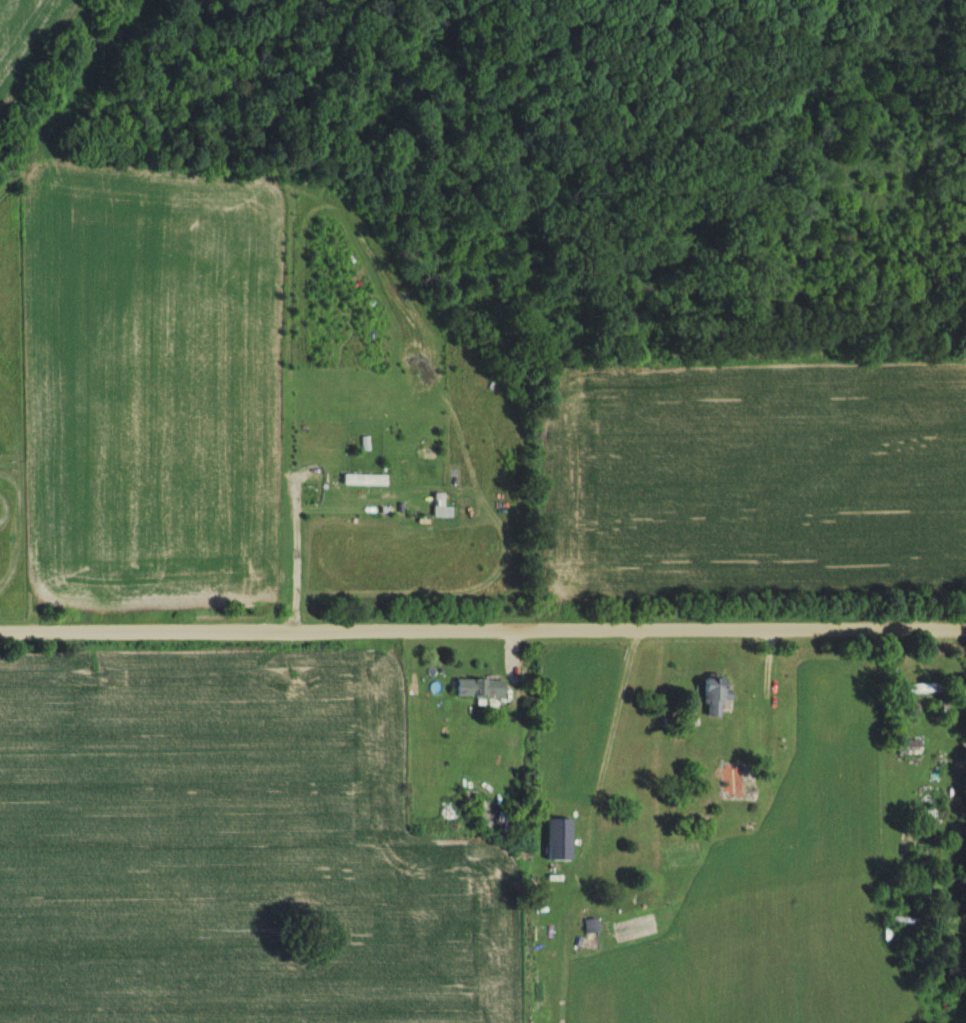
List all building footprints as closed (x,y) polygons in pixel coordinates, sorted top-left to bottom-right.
[(338,472),(383,472),(383,462),(338,462),(338,472)] [(898,666),(898,682),(909,682),(909,666),(898,666)] [(718,716),(718,678),(695,678),(695,700),(703,700),(703,716),(718,716)] [(502,680),(452,680),(452,698),(502,698),(502,680)] [(935,685),(907,685),(907,693),(935,693),(935,685)] [(899,741),(899,759),(921,759),(921,741),(899,741)] [(544,818),(544,860),(572,860),(572,818),(544,818)]
